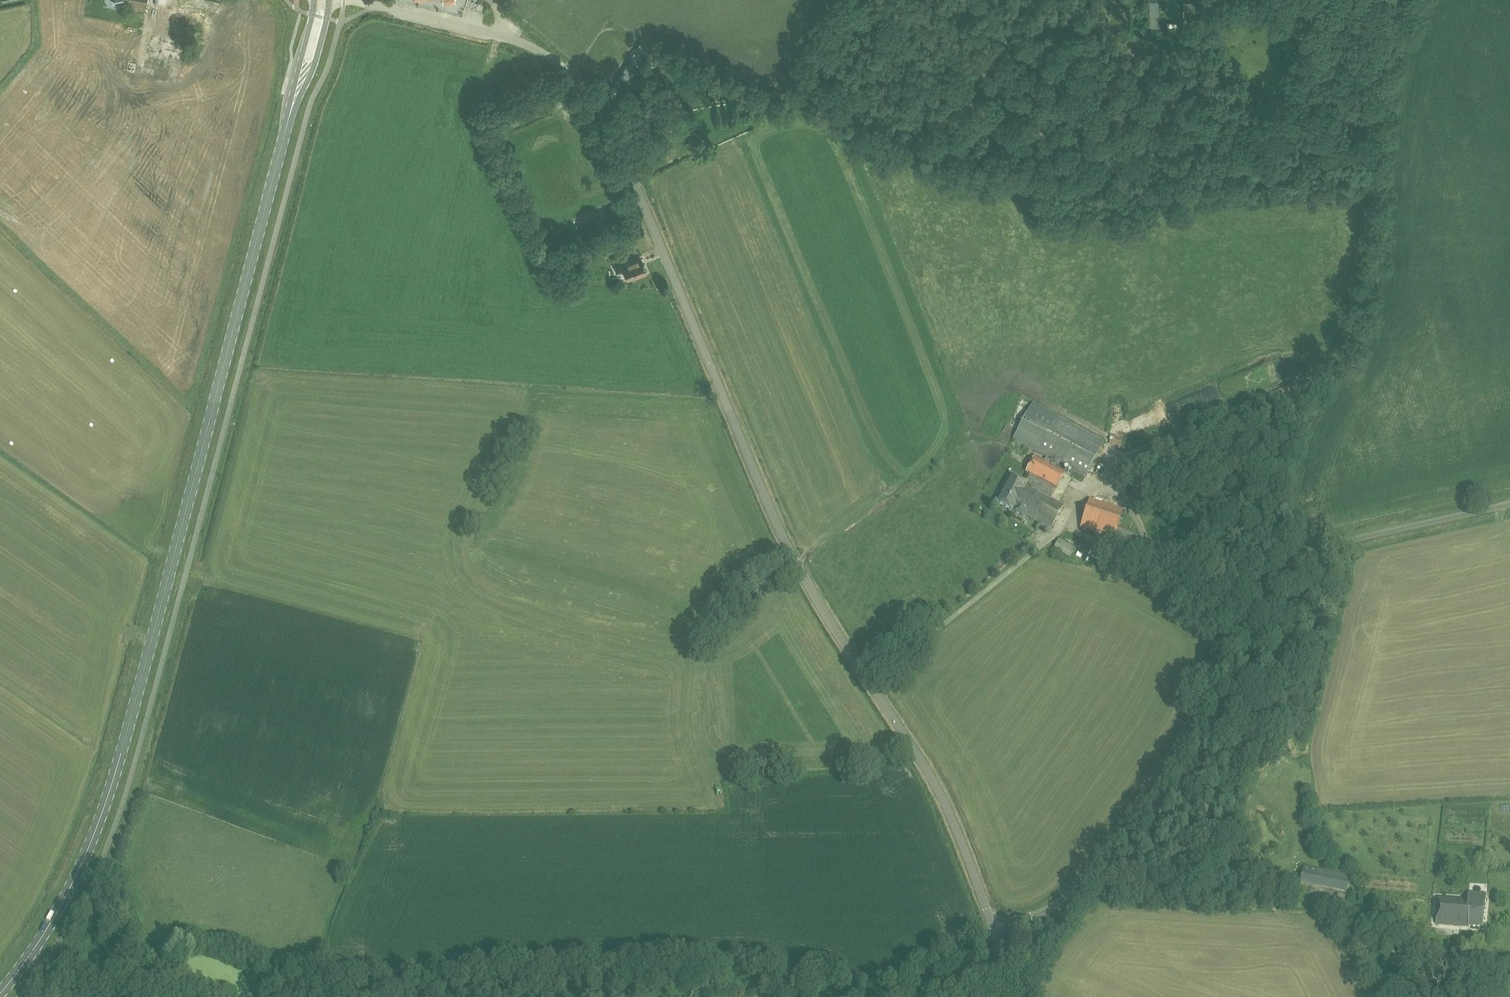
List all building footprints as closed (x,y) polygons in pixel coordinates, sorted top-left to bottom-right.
[(625,271),(628,280),(646,273),(641,259),(631,263),(630,262),(623,265),(616,267),(618,274),(625,271)] [(1104,442),(1033,403),(1013,439),(1047,457),(1060,464),(1085,477),(1104,442)] [(1060,464),(1047,457),(1045,462),(1035,456),(1026,472),(1028,473),(1024,482),(1051,498),(1065,473),(1057,468),(1060,464)] [(1026,484),(1012,476),(996,505),(1023,519),(1025,515),(1032,503),(1020,496),(1026,484)] [(1051,498),(1026,484),(1020,496),(1032,503),(1025,515),(1051,529),(1063,506),(1051,498)] [(1123,509),(1090,499),(1081,527),(1094,531),(1095,529),(1114,535),(1123,509)] [(1070,558),(1075,547),(1059,539),(1054,549),(1070,558)] [(1484,927),(1487,894),(1465,893),(1465,898),(1439,896),(1437,924),(1484,927)] [(1419,982),(1430,988),(1434,980),(1423,974),(1419,982)]
